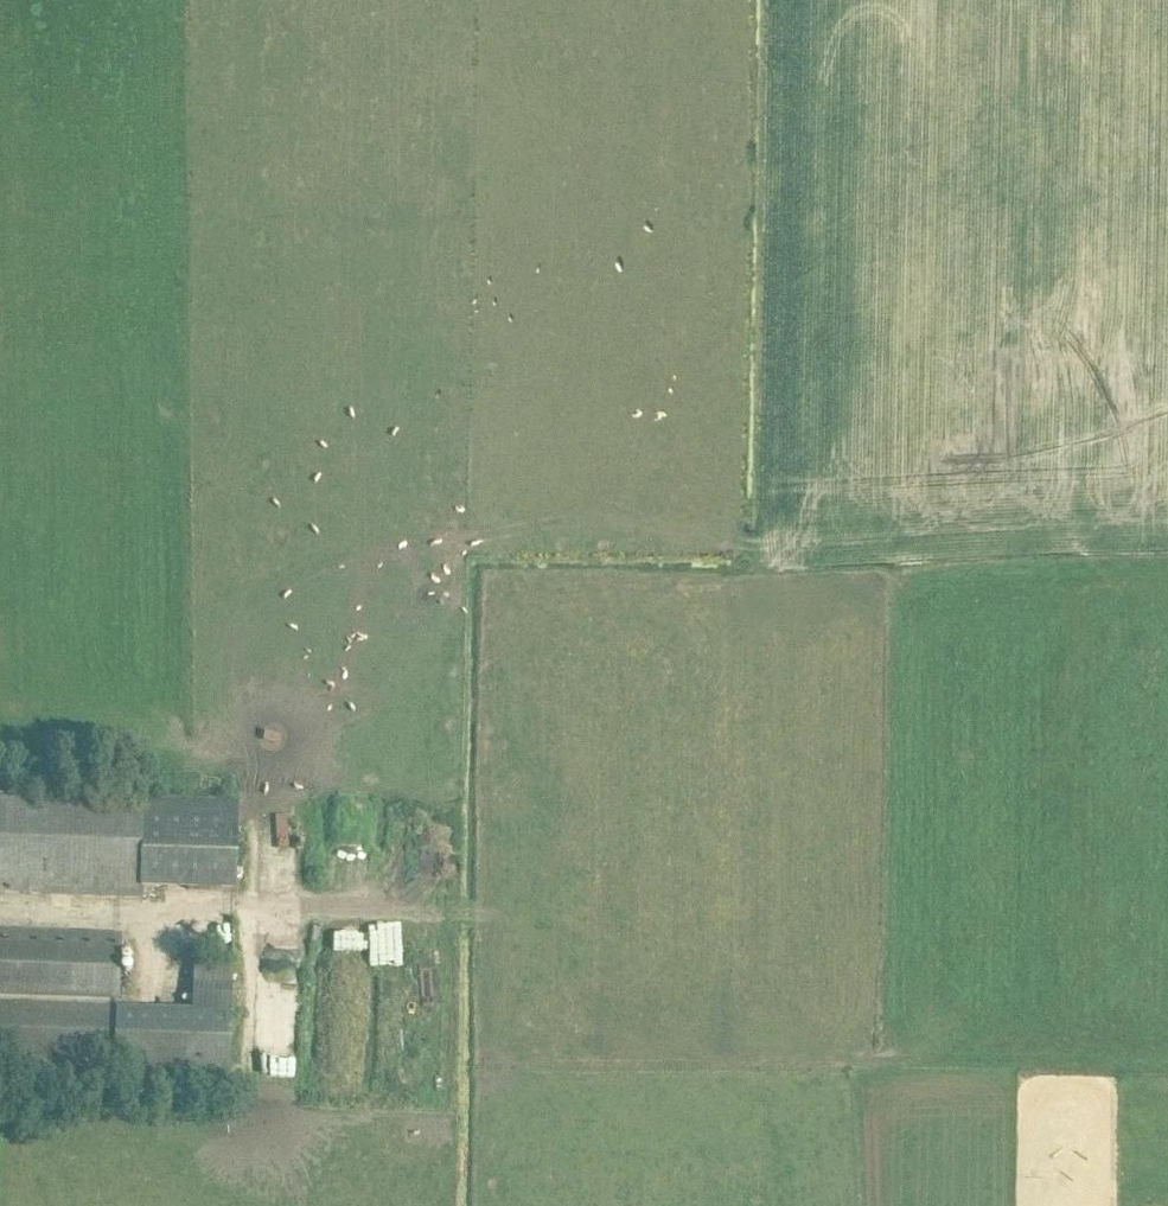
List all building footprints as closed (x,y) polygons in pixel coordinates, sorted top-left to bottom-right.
[(142,888),(236,892),(240,802),(0,793),(0,891),(142,896),(142,888)] [(229,1014),(231,962),(195,960),(193,1013),(117,1010),(119,932),(0,928),(0,1070),(114,1075),(114,1090),(226,1094),(229,1014)]
